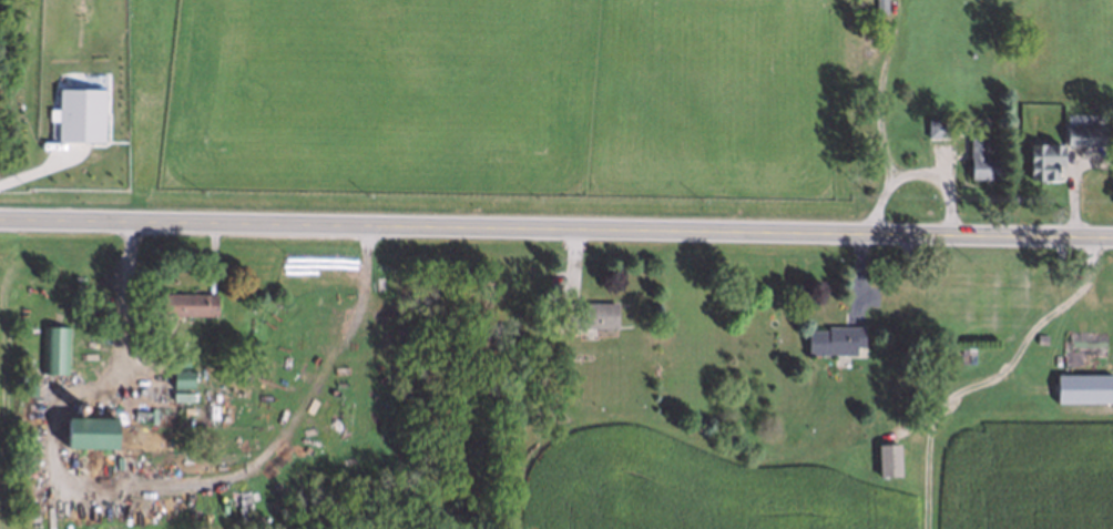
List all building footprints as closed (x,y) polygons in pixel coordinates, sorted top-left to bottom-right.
[(872,11),(873,0),(886,0),(886,11),(872,11)] [(58,142),(106,142),(107,90),(60,89),(59,110),(51,110),(51,116),(59,116),(58,142)] [(926,135),(926,119),(951,119),(950,136),(926,135)] [(1064,144),(1064,124),(1102,124),(1102,144),(1064,144)] [(968,176),(967,134),(983,134),(983,155),(1000,155),(1000,176),(968,176)] [(1025,177),(1025,141),(1059,141),(1059,177),(1025,177)] [(217,294),(164,295),(165,317),(217,316),(217,294)] [(581,302),(581,328),(618,329),(619,303),(581,302)] [(808,355),(857,356),(858,348),(867,348),(867,327),(827,326),(827,331),(809,331),(808,355)] [(71,328),(44,327),(43,374),(69,375),(71,328)] [(1107,365),(1107,351),(1074,350),(1073,364),(1107,365)] [(174,387),(194,388),(194,372),(174,372),(174,387)] [(1112,403),(1112,380),(1112,375),(1058,375),(1057,403),(1112,403)] [(193,402),(193,393),(174,393),(174,402),(193,402)] [(118,419),(68,419),(68,448),(117,448),(118,419)] [(879,445),(880,477),(902,476),(901,444),(879,445)]
